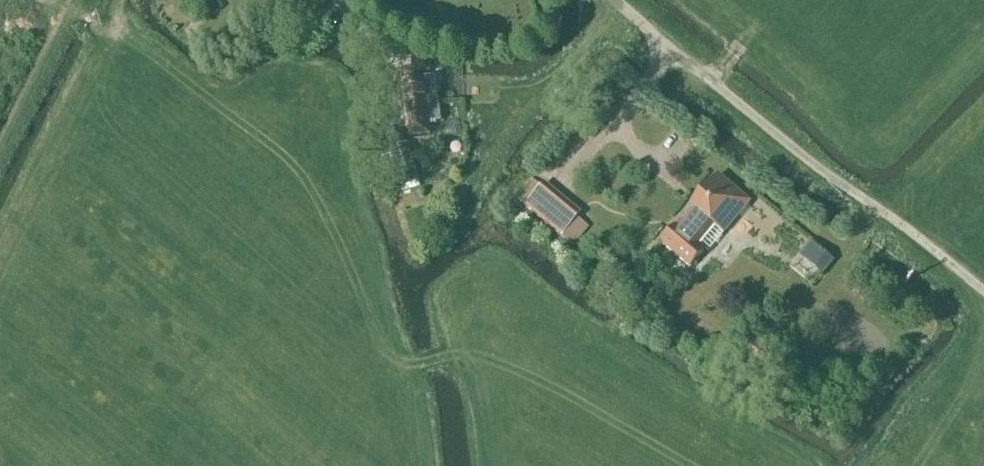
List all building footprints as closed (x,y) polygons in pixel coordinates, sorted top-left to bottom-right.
[(217,1),(216,0),(215,0),(209,6),(216,14),(223,8),(217,1)] [(429,72),(430,55),(410,54),(409,70),(429,72)] [(423,78),(401,81),(404,109),(439,105),(437,88),(430,89),(424,89),(423,83),(423,78)] [(439,105),(404,109),(408,138),(430,135),(429,124),(441,122),(439,105)] [(403,194),(421,188),(408,144),(390,149),(403,194)] [(745,216),(755,204),(752,200),(753,198),(717,169),(691,202),(694,204),(697,207),(679,229),(676,227),(661,244),(690,269),(705,251),(694,242),(713,220),(725,231),(741,213),(745,216)] [(577,218),(541,187),(524,206),(561,237),(577,218)] [(825,254),(817,248),(810,242),(799,255),(822,276),(834,262),(825,254)]
